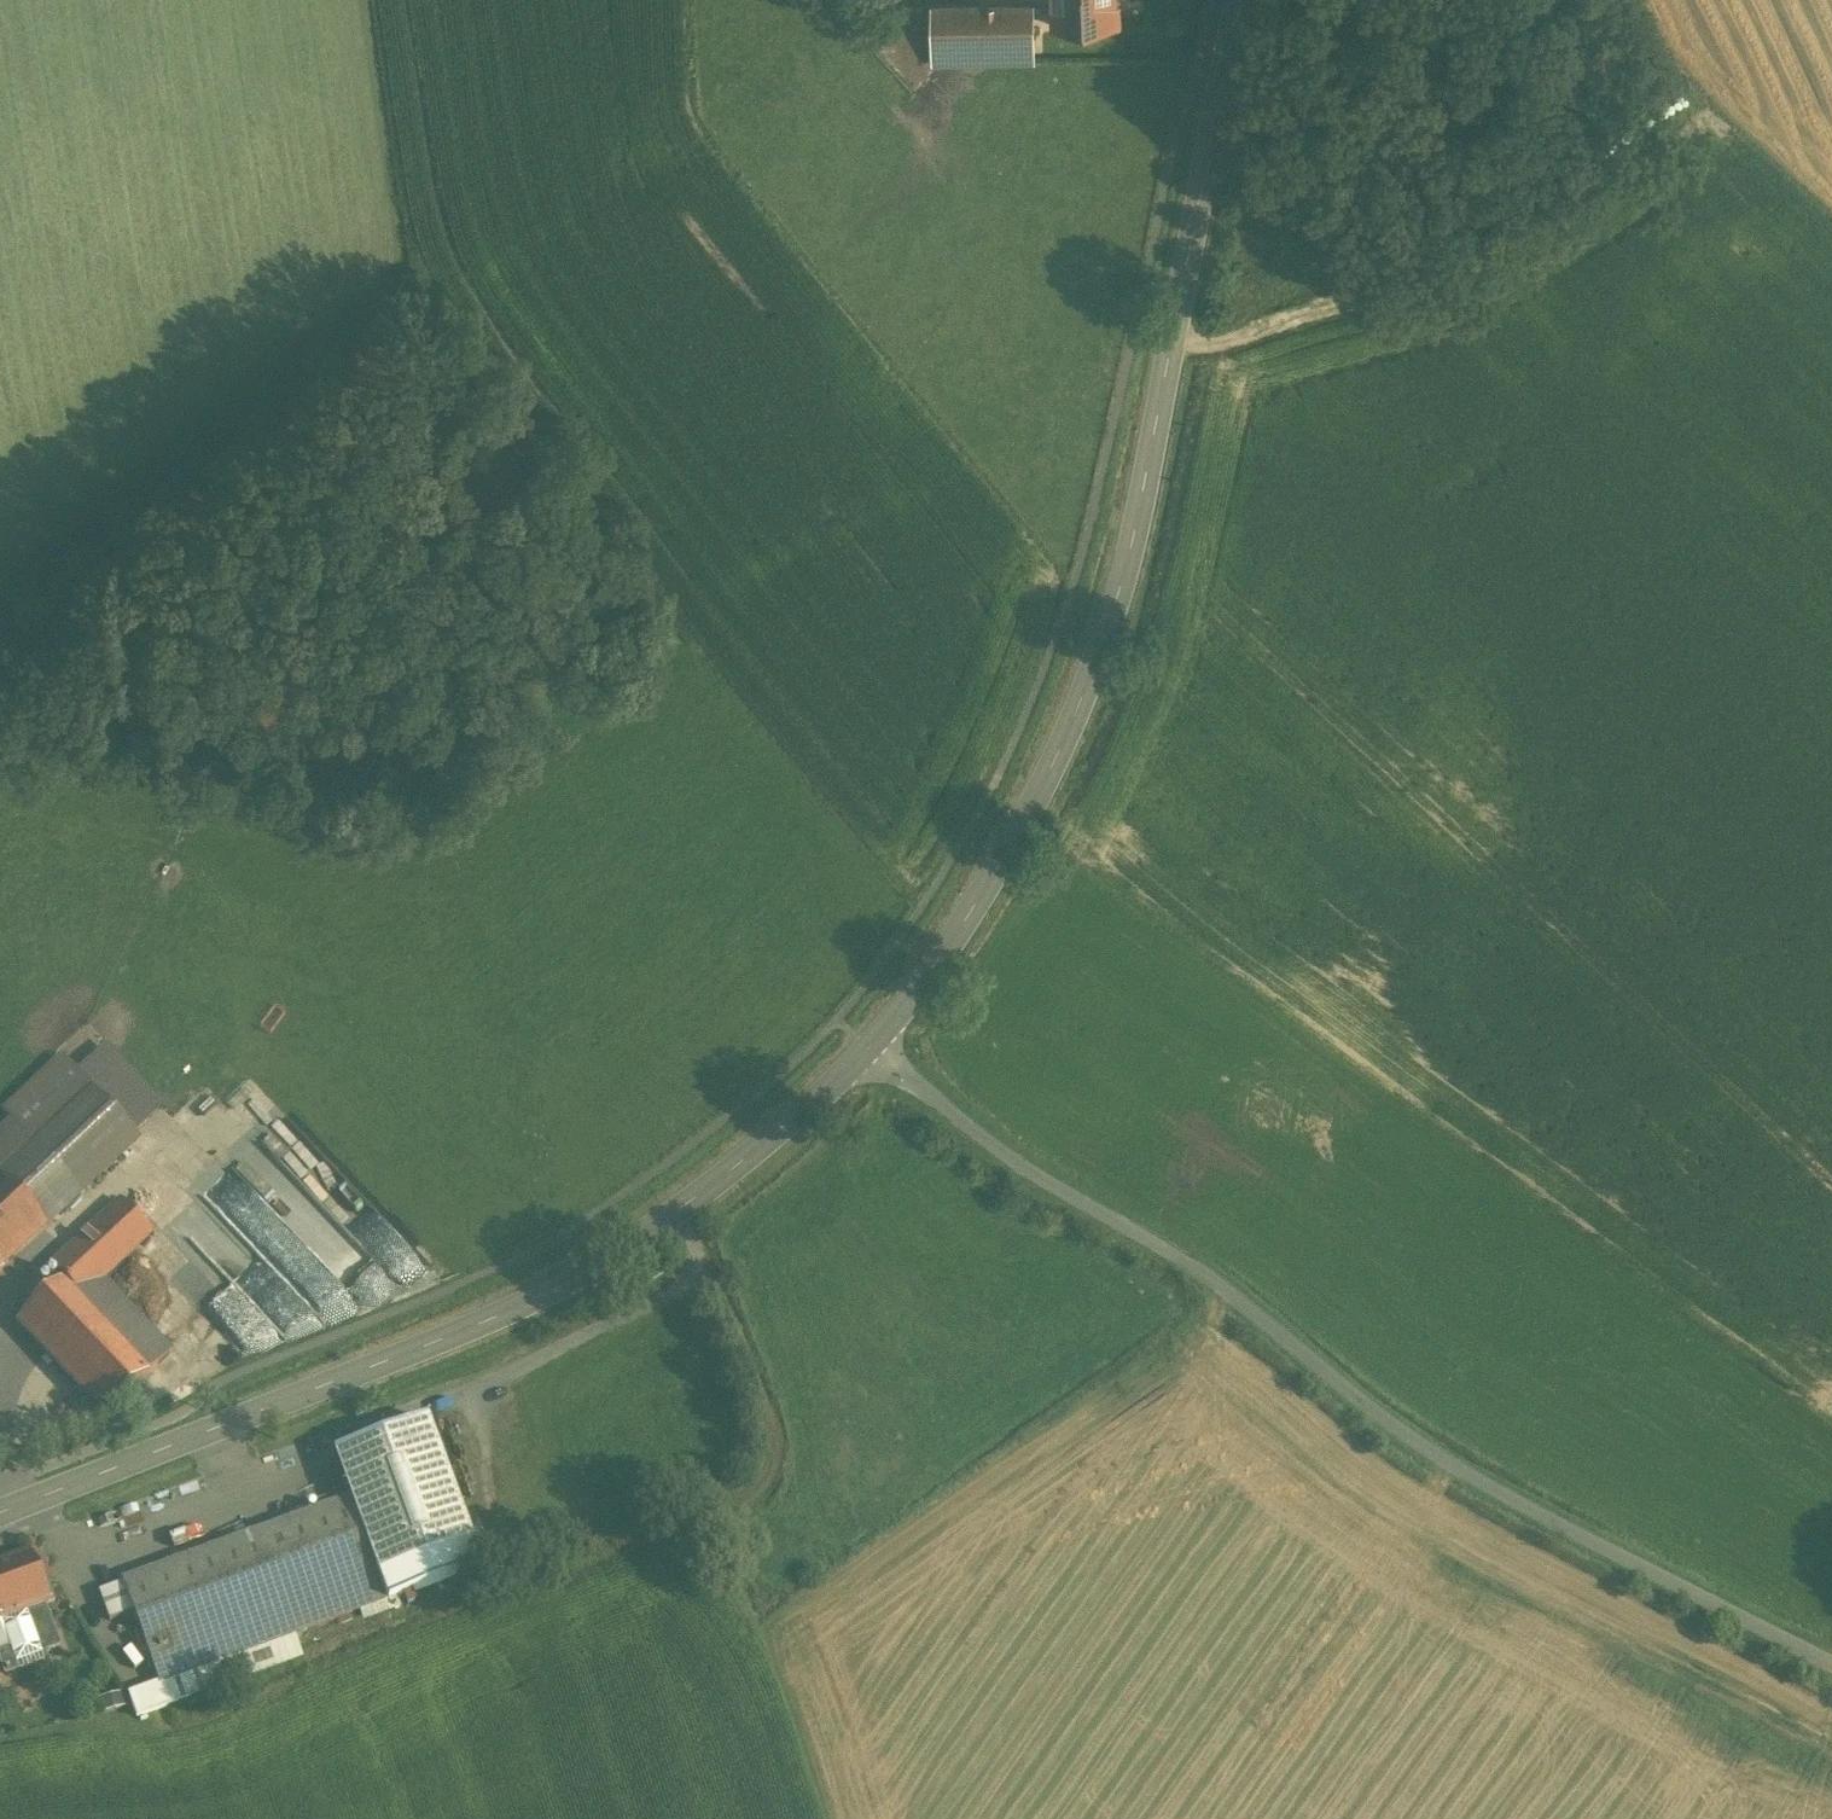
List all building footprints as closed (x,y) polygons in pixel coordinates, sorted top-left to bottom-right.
[(1055,26),(1118,23),(1117,0),(1054,0),(1055,26)] [(1034,3),(931,4),(932,62),(1034,62),(1034,3)] [(138,1140),(61,1059),(3,1113),(11,1122),(0,1132),(0,1270),(138,1140)] [(120,1202),(51,1268),(63,1280),(17,1323),(104,1416),(171,1352),(102,1279),(150,1234),(120,1202)] [(350,1500),(379,1579),(472,1544),(426,1420),(333,1454),(350,1500)] [(156,1683),(128,1693),(136,1717),(236,1680),(235,1677),(247,1672),(248,1675),(302,1656),(294,1635),(387,1600),(379,1579),(350,1500),(99,1592),(109,1622),(131,1614),(156,1683)] [(6,1674),(35,1663),(33,1657),(60,1647),(44,1606),(54,1602),(46,1582),(38,1585),(27,1555),(0,1565),(0,1660),(6,1674)]
